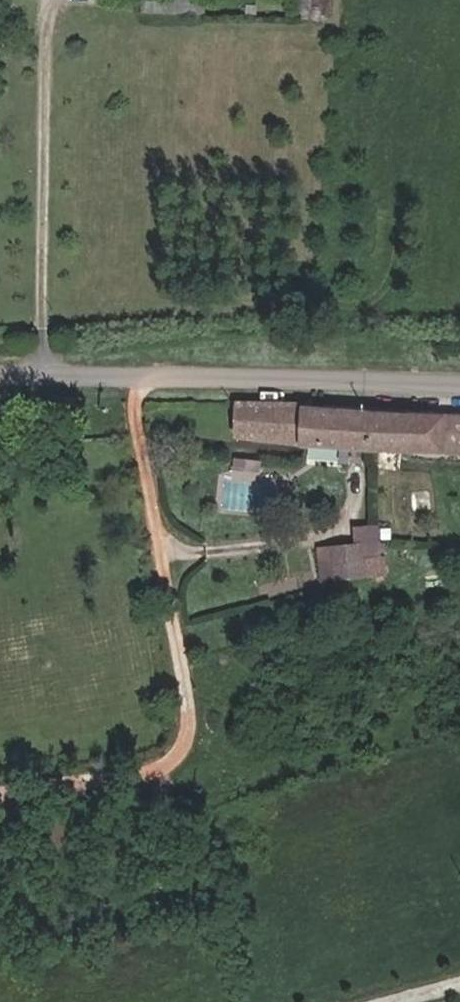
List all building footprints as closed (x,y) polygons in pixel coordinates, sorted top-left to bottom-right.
[(139,11),(149,12),(149,0),(136,0),(136,11),(139,11)] [(190,13),(191,0),(149,0),(149,12),(190,13)] [(190,13),(206,14),(207,1),(196,0),(191,0),(190,13)] [(320,0),(302,0),(301,12),(318,14),(320,0)] [(304,407),(239,405),(238,435),(304,442),(304,412),(304,407)] [(409,452),(411,416),(304,412),(304,442),(304,447),(409,452)] [(409,452),(459,454),(459,418),(411,416),(409,452)] [(260,480),(262,460),(235,457),(233,477),(260,480)] [(355,540),(316,543),(319,579),(388,574),(384,521),(354,524),(355,540)]
